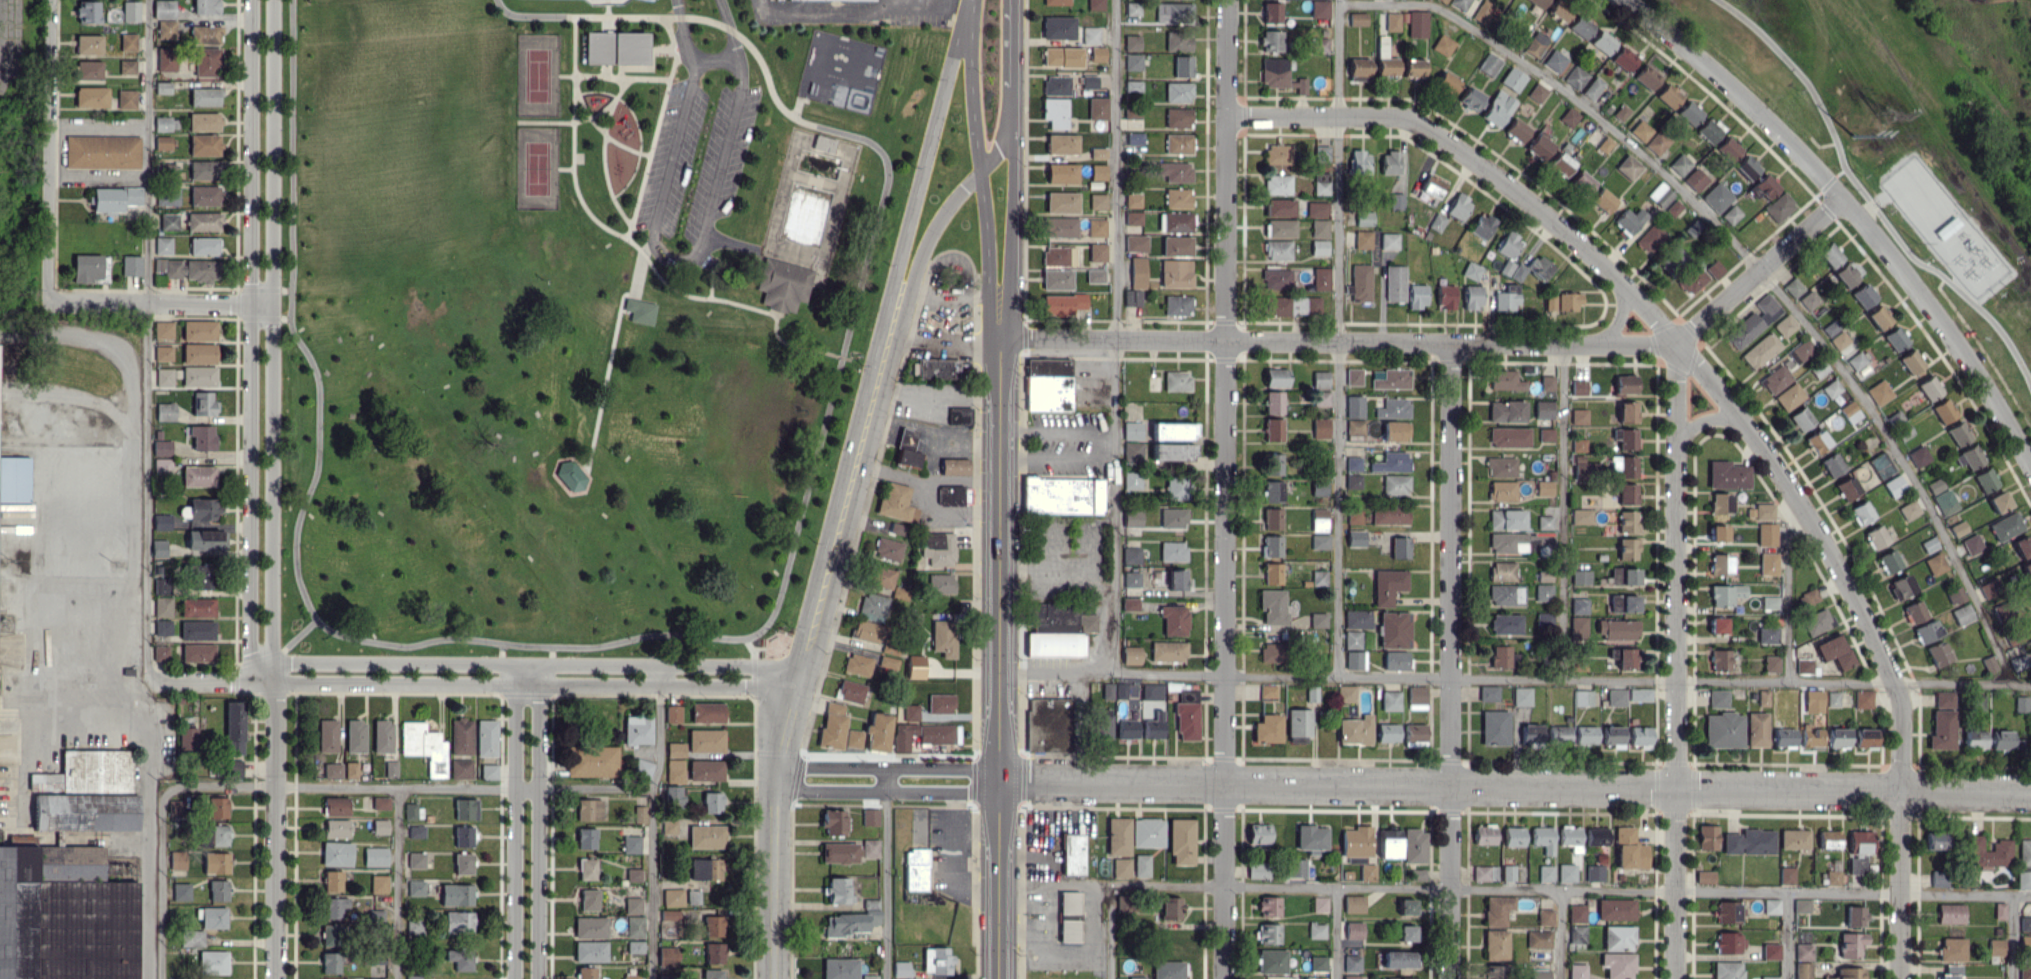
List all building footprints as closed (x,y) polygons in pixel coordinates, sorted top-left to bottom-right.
[(175,18),(175,0),(154,0),(154,18),(175,18)] [(194,14),(218,14),(218,0),(194,0),(194,14)] [(1087,9),(1104,10),(1104,0),(1087,0),(1087,9)] [(1311,18),(1328,18),(1328,0),(1311,0),(1311,18)] [(1465,11),(1469,0),(1451,0),(1449,4),(1465,11)] [(1486,26),(1497,7),(1485,0),(1482,0),(1471,18),(1486,26)] [(1540,9),(1547,0),(1527,0),(1540,9)] [(1572,9),(1554,0),(1547,14),(1565,23),(1572,9)] [(100,1),(78,1),(77,21),(99,21),(100,1)] [(139,1),(123,1),(122,21),(138,21),(139,1)] [(1126,15),(1140,15),(1139,2),(1126,2),(1126,15)] [(1193,2),(1155,3),(1156,23),(1193,22),(1193,2)] [(1263,23),(1281,23),(1280,2),(1263,2),(1263,23)] [(1427,11),(1408,11),(1408,37),(1427,38),(1427,11)] [(1366,26),(1366,12),(1349,12),(1349,26),(1366,26)] [(1400,13),(1386,13),(1385,31),(1399,31),(1400,13)] [(1584,40),(1595,25),(1578,13),(1567,28),(1584,40)] [(1075,17),(1041,16),(1041,39),(1074,39),(1075,17)] [(176,39),(176,20),(158,20),(157,39),(176,39)] [(190,44),(221,43),(220,25),(190,26),(190,44)] [(1083,45),(1099,44),(1099,26),(1082,27),(1083,45)] [(580,30),(647,27),(647,62),(580,65),(580,30)] [(1605,56),(1616,42),(1600,29),(1589,43),(1605,56)] [(1282,31),(1261,30),(1261,52),(1281,52),(1282,31)] [(1547,37),(1533,31),(1524,51),(1538,58),(1547,37)] [(136,33),(121,33),(120,50),(136,50),(136,33)] [(1191,51),(1192,33),(1166,33),(1165,51),(1191,51)] [(1446,57),(1455,42),(1440,33),(1431,49),(1446,57)] [(76,54),(101,54),(102,35),(76,34),(76,54)] [(1124,50),(1140,51),(1140,35),(1124,35),(1124,50)] [(1328,51),(1328,38),(1312,38),(1312,52),(1328,51)] [(1544,64),(1557,73),(1571,54),(1558,45),(1544,64)] [(1091,61),(1105,62),(1105,47),(1091,46),(1091,61)] [(194,75),(219,76),(220,48),(194,47),(194,75)] [(1082,48),(1044,47),(1043,66),(1082,67),(1082,48)] [(1610,62),(1629,72),(1637,57),(1619,47),(1610,62)] [(175,71),(175,48),(157,48),(157,70),(175,71)] [(1477,69),(1493,77),(1502,59),(1486,51),(1477,69)] [(1125,70),(1142,70),(1142,54),(1125,53),(1125,70)] [(1174,76),(1192,76),(1192,56),(1174,55),(1174,76)] [(1262,87),(1288,88),(1289,59),(1262,58),(1262,87)] [(1349,80),(1369,81),(1369,58),(1349,58),(1349,80)] [(1404,76),(1424,76),(1424,60),(1404,59),(1404,76)] [(76,80),(102,79),(101,60),(76,61),(76,80)] [(135,60),(119,60),(120,74),(136,74),(135,60)] [(1578,90),(1589,74),(1574,63),(1562,79),(1578,90)] [(1651,91),(1661,75),(1643,63),(1633,79),(1651,91)] [(1500,82),(1516,93),(1527,77),(1510,66),(1500,82)] [(1460,81),(1443,71),(1434,85),(1452,95),(1460,81)] [(1043,95),(1070,95),(1070,76),(1043,75),(1043,95)] [(1098,88),(1097,75),(1082,75),(1082,88),(1098,88)] [(1591,101),(1605,83),(1595,75),(1581,93),(1591,101)] [(1297,94),(1306,94),(1306,79),(1290,79),(1289,87),(1297,87),(1297,94)] [(1125,91),(1142,91),(1142,80),(1125,80),(1125,91)] [(170,81),(155,82),(155,93),(171,93),(170,81)] [(1192,82),(1165,83),(1166,103),(1190,102),(1190,96),(1192,96),(1192,82)] [(1527,95),(1539,103),(1548,90),(1536,82),(1527,95)] [(1682,96),(1667,82),(1655,96),(1671,109),(1682,96)] [(1456,102),(1475,112),(1484,96),(1465,86),(1456,102)] [(107,107),(108,87),(75,87),(75,107),(107,107)] [(220,106),(220,88),(190,87),(190,105),(220,106)] [(1498,128),(1515,100),(1497,89),(1480,117),(1498,128)] [(135,90),(117,90),(117,108),(135,108),(135,90)] [(1067,98),(1042,99),(1042,119),(1048,119),(1048,129),(1068,129),(1067,98)] [(1089,98),(1088,119),(1107,120),(1108,98),(1089,98)] [(1703,113),(1688,99),(1676,112),(1691,126),(1703,113)] [(1570,128),(1580,115),(1568,106),(1559,119),(1570,128)] [(1190,108),(1165,107),(1165,127),(1190,128),(1190,108)] [(188,131),(219,130),(219,112),(188,113),(188,131)] [(155,131),(171,131),(171,117),(155,116),(155,131)] [(1530,129),(1513,117),(1503,132),(1521,143),(1530,129)] [(1710,145),(1722,132),(1707,118),(1695,131),(1710,145)] [(1642,143),(1653,130),(1640,119),(1629,131),(1642,143)] [(1552,144),(1545,140),(1547,135),(1537,130),(1526,150),(1543,160),(1552,144)] [(1657,157),(1670,141),(1657,130),(1644,145),(1657,157)] [(1143,133),(1127,132),(1127,144),(1143,145),(1143,133)] [(189,155),(219,155),(219,135),(190,134),(189,155)] [(1077,134),(1046,135),(1047,154),(1078,154),(1077,134)] [(1191,153),(1191,134),(1165,135),(1165,154),(1191,153)] [(65,168),(139,169),(140,136),(65,135),(65,168)] [(832,153),(835,139),(815,135),(812,148),(832,153)] [(171,136),(155,136),(155,150),(171,150),(171,136)] [(1613,141),(1604,136),(1597,148),(1606,154),(1613,141)] [(1742,150),(1727,136),(1715,148),(1730,162),(1742,150)] [(1292,144),(1265,144),(1265,164),(1292,164),(1292,144)] [(1314,162),(1329,162),(1329,145),(1315,145),(1314,162)] [(1090,158),(1107,159),(1107,147),(1091,147),(1090,158)] [(1351,174),(1369,173),(1369,151),(1351,151),(1351,174)] [(1381,174),(1399,174),(1399,152),(1382,151),(1381,174)] [(1548,166),(1564,177),(1574,162),(1558,151),(1548,166)] [(1693,162),(1682,151),(1668,166),(1680,177),(1693,162)] [(1643,165),(1626,154),(1615,169),(1631,181),(1643,165)] [(1734,167),(1749,181),(1761,168),(1746,154),(1734,167)] [(189,180),(217,181),(218,161),(190,161),(189,180)] [(1191,182),(1191,163),(1156,162),(1156,174),(1165,174),(1165,182),(1191,182)] [(174,163),(155,163),(156,177),(174,177),(174,163)] [(1047,183),(1077,184),(1077,164),(1047,163),(1047,183)] [(1107,164),(1090,164),(1091,180),(1107,180),(1107,164)] [(1709,180),(1696,167),(1683,179),(1695,193),(1709,180)] [(1596,182),(1580,169),(1568,184),(1585,196),(1596,182)] [(1314,194),(1329,194),(1329,172),(1314,171),(1314,194)] [(1761,193),(1767,199),(1780,188),(1766,173),(1747,190),(1755,199),(1761,193)] [(1265,194),(1291,194),(1291,175),(1266,174),(1265,194)] [(1439,198),(1445,180),(1426,174),(1420,192),(1439,198)] [(1647,195),(1662,208),(1675,194),(1660,181),(1647,195)] [(1701,198),(1717,214),(1734,197),(1718,181),(1701,198)] [(190,206),(220,205),(219,185),(189,186),(190,206)] [(124,205),(141,205),(141,187),(124,187),(124,205)] [(156,205),(179,205),(179,188),(156,187),(156,205)] [(1590,200),(1606,214),(1617,201),(1601,187),(1590,200)] [(123,188),(93,188),(92,213),(122,213),(123,188)] [(1165,188),(1165,208),(1190,208),(1190,188),(1165,188)] [(1796,206),(1782,191),(1764,209),(1777,223),(1796,206)] [(1046,212),(1078,213),(1078,192),(1047,192),(1046,212)] [(1106,193),(1090,193),(1090,209),(1107,209),(1106,193)] [(1125,207),(1141,208),(1141,194),(1125,193),(1125,207)] [(1403,208),(1403,193),(1390,193),(1390,209),(1403,208)] [(1461,221),(1472,201),(1456,193),(1446,212),(1461,221)] [(1295,216),(1295,199),(1266,198),(1265,216),(1295,216)] [(1683,206),(1675,199),(1665,210),(1673,217),(1683,206)] [(1307,217),(1329,217),(1329,202),(1307,202),(1307,217)] [(1742,214),(1733,204),(1722,216),(1731,225),(1742,214)] [(1612,221),(1628,236),(1648,215),(1639,207),(1632,214),(1625,208),(1612,221)] [(1125,212),(1126,225),(1142,225),(1141,211),(1125,212)] [(1356,225),(1373,225),(1373,211),(1356,211),(1356,225)] [(1496,219),(1479,211),(1469,232),(1486,240),(1496,219)] [(160,229),(178,229),(178,213),(160,212),(160,229)] [(187,231),(221,231),(221,212),(187,212),(187,231)] [(1163,232),(1192,232),(1192,212),(1162,213),(1163,232)] [(1429,228),(1441,232),(1446,217),(1434,212),(1429,228)] [(1042,236),(1078,237),(1078,217),(1043,217),(1042,236)] [(1105,236),(1105,218),(1088,218),(1088,236),(1105,236)] [(1265,237),(1295,237),(1296,220),(1265,219),(1265,237)] [(1312,238),(1328,237),(1327,219),(1311,220),(1312,238)] [(1684,229),(1691,237),(1702,227),(1695,219),(1684,229)] [(1667,236),(1654,222),(1634,241),(1648,255),(1667,236)] [(1371,249),(1372,231),(1355,230),(1355,248),(1371,249)] [(1497,253),(1513,259),(1521,238),(1504,232),(1497,253)] [(1381,233),(1380,249),(1398,249),(1398,233),(1381,233)] [(1147,252),(1147,235),(1125,235),(1125,252),(1147,252)] [(1162,256),(1191,256),(1192,236),(1162,236),(1162,256)] [(171,255),(171,237),(155,237),(155,254),(171,255)] [(218,238),(190,237),(190,255),(218,255),(218,238)] [(1291,241),(1266,240),(1265,259),(1291,260),(1291,241)] [(1328,255),(1328,240),(1311,240),(1311,254),(1328,255)] [(1817,252),(1828,269),(1843,259),(1832,242),(1817,252)] [(1106,243),(1089,244),(1089,262),(1106,262),(1106,243)] [(1043,266),(1076,266),(1076,247),(1043,247),(1043,266)] [(102,255),(73,254),(73,283),(102,283),(102,255)] [(1554,266),(1536,254),(1526,269),(1544,281),(1554,266)] [(141,256),(122,255),(122,275),(141,275),(141,256)] [(765,256),(813,270),(804,301),(796,299),(793,311),(784,309),(784,312),(767,307),(766,304),(760,303),(763,290),(756,289),(765,256)] [(1130,288),(1146,288),(1146,257),(1131,256),(1130,288)] [(153,271),(164,271),(164,278),(182,278),(182,259),(154,259),(153,271)] [(1192,260),(1160,259),(1160,287),(1191,288),(1192,260)] [(1726,271),(1716,259),(1705,268),(1715,280),(1726,271)] [(185,281),(217,281),(217,260),(185,260),(185,281)] [(1483,268),(1467,261),(1461,275),(1477,282),(1483,268)] [(1844,289),(1858,280),(1847,262),(1832,271),(1844,289)] [(1371,264),(1352,264),(1351,301),(1371,302),(1371,264)] [(1519,282),(1527,269),(1518,264),(1511,277),(1519,282)] [(1709,279),(1698,265),(1677,282),(1688,296),(1709,279)] [(1405,266),(1385,266),(1386,302),(1405,302),(1405,266)] [(1330,268),(1313,267),(1313,289),(1329,290),(1330,268)] [(1291,289),(1291,269),(1263,268),(1263,288),(1291,289)] [(1042,289),(1071,289),(1072,270),(1042,269),(1042,289)] [(1087,283),(1105,282),(1105,269),(1086,269),(1087,283)] [(1783,287),(1794,299),(1805,289),(1794,276),(1783,287)] [(1850,293),(1862,309),(1876,299),(1864,282),(1850,293)] [(1409,307),(1427,307),(1426,284),(1408,285),(1409,307)] [(1494,309),(1517,309),(1517,284),(1505,284),(1505,291),(1494,291),(1494,309)] [(1454,308),(1455,285),(1437,285),(1436,308),(1454,308)] [(1464,308),(1481,308),(1481,285),(1464,285),(1464,308)] [(1141,306),(1141,290),(1124,289),(1124,306),(1141,306)] [(1797,300),(1808,311),(1820,300),(1810,289),(1797,300)] [(1043,295),(1042,313),(1052,313),(1052,315),(1062,315),(1062,313),(1072,313),(1072,308),(1087,308),(1087,292),(1070,292),(1070,295),(1043,295)] [(1754,303),(1762,312),(1757,317),(1753,312),(1724,336),(1736,351),(1783,311),(1767,292),(1754,303)] [(1557,293),(1557,309),(1579,310),(1580,293),(1557,293)] [(1554,310),(1555,294),(1546,294),(1546,310),(1554,310)] [(1191,295),(1165,296),(1165,315),(1191,315),(1191,295)] [(1320,314),(1320,296),(1290,297),(1290,314),(1320,314)] [(1267,316),(1289,316),(1289,297),(1268,297),(1267,316)] [(652,326),(656,304),(625,298),(623,310),(631,312),(629,321),(652,326)] [(1892,321),(1880,304),(1865,314),(1877,331),(1892,321)] [(1783,338),(1798,326),(1788,314),(1773,325),(1783,338)] [(1828,337),(1840,328),(1833,319),(1821,327),(1828,337)] [(216,321),(182,320),(182,340),(216,341),(216,321)] [(154,338),(173,338),(173,321),(154,321),(154,338)] [(1909,341),(1896,325),(1882,336),(1895,352),(1909,341)] [(1838,351),(1850,341),(1841,330),(1829,341),(1838,351)] [(1741,356),(1754,371),(1782,346),(1769,331),(1741,356)] [(1816,349),(1806,337),(1791,350),(1801,362),(1816,349)] [(183,363),(216,363),(215,343),(182,344),(183,363)] [(155,361),(172,360),(172,346),(154,346),(155,361)] [(1899,357),(1908,375),(1924,367),(1914,348),(1899,357)] [(1854,371),(1868,362),(1859,351),(1846,360),(1854,371)] [(918,358),(918,378),(958,378),(958,359),(918,358)] [(1027,358),(1027,409),(1071,409),(1071,358),(1027,358)] [(1793,379),(1781,363),(1759,380),(1771,396),(1793,379)] [(182,386),(216,387),(216,366),(182,366),(182,386)] [(1362,369),(1346,368),(1346,385),(1361,385),(1362,369)] [(172,369),(156,369),(156,387),(173,387),(172,369)] [(1265,386),(1289,387),(1289,369),(1265,369),(1265,386)] [(1410,369),(1384,369),(1384,378),(1371,378),(1371,388),(1410,388),(1410,369)] [(1491,389),(1526,390),(1527,380),(1516,380),(1517,371),(1491,370),(1491,389)] [(1191,391),(1190,371),(1164,371),(1165,391),(1191,391)] [(1328,371),(1312,371),(1313,387),(1329,387),(1328,371)] [(1554,375),(1541,376),(1541,390),(1554,390),(1554,375)] [(1636,375),(1615,375),(1615,394),(1636,393),(1636,375)] [(1928,402),(1942,392),(1931,375),(1917,385),(1928,402)] [(1837,406),(1849,395),(1834,378),(1822,388),(1837,406)] [(1876,407),(1893,396),(1882,379),(1865,390),(1876,407)] [(1586,395),(1586,380),(1572,380),(1572,394),(1586,395)] [(1774,394),(1782,411),(1805,400),(1797,383),(1774,394)] [(1265,391),(1264,413),(1282,414),(1283,391),(1265,391)] [(1330,406),(1330,391),(1314,391),(1313,406),(1330,406)] [(211,392),(193,392),(193,416),(217,415),(216,401),(211,401),(211,392)] [(1363,396),(1346,395),(1345,418),(1363,418),(1363,396)] [(1375,417),(1409,417),(1409,399),(1383,398),(1383,408),(1375,408),(1375,417)] [(1942,424),(1957,414),(1945,398),(1930,408),(1942,424)] [(1553,400),(1535,401),(1535,419),(1553,419),(1553,400)] [(1839,409),(1849,424),(1862,416),(1851,400),(1839,409)] [(1525,422),(1526,402),(1489,401),(1489,421),(1525,422)] [(1618,402),(1618,422),(1637,422),(1637,402),(1618,402)] [(156,420),(175,420),(175,403),(156,403),(156,420)] [(1789,415),(1799,432),(1815,423),(1805,406),(1789,415)] [(948,426),(971,427),(972,408),(949,407),(948,426)] [(1572,423),(1588,423),(1588,409),(1572,409),(1572,423)] [(1282,418),(1265,419),(1265,441),(1282,441),(1282,418)] [(1313,438),(1329,438),(1329,418),(1312,418),(1313,438)] [(1346,420),(1347,441),(1364,441),(1364,419),(1346,420)] [(1946,428),(1956,447),(1971,439),(1962,420),(1946,428)] [(1123,422),(1124,440),(1141,439),(1141,421),(1123,422)] [(1383,441),(1408,441),(1408,421),(1383,421),(1383,441)] [(1193,439),(1193,423),(1152,423),(1152,439),(1193,439)] [(214,450),(213,425),(188,425),(188,435),(192,435),(193,451),(214,450)] [(901,426),(896,446),(898,446),(895,461),(916,467),(920,451),(912,449),(917,430),(901,426)] [(1490,447),(1530,447),(1530,427),(1491,427),(1490,447)] [(1539,428),(1540,442),(1554,441),(1554,427),(1539,428)] [(1636,450),(1636,428),(1613,429),(1613,439),(1618,439),(1618,450),(1636,450)] [(1815,455),(1831,445),(1821,428),(1805,438),(1815,455)] [(1573,452),(1587,451),(1586,439),(1572,439),(1573,452)] [(171,440),(153,440),(153,455),(171,455),(171,440)] [(1140,442),(1124,442),(1124,460),(1140,460),(1140,442)] [(1152,460),(1193,460),(1193,443),(1152,444),(1152,460)] [(1968,471),(1985,461),(1974,443),(1958,452),(1968,471)] [(1931,460),(1923,444),(1906,453),(1915,469),(1931,460)] [(1408,471),(1408,452),(1383,451),(1383,462),(1370,462),(1370,471),(1408,471)] [(1282,453),(1266,452),(1265,474),(1281,475),(1282,453)] [(1820,461),(1830,478),(1846,469),(1836,452),(1820,461)] [(1870,458),(1878,479),(1893,473),(1886,452),(1870,458)] [(29,502),(29,456),(0,456),(0,502),(29,502)] [(1618,478),(1637,477),(1636,456),(1610,457),(1611,469),(1618,469),(1618,478)] [(942,457),(942,473),(970,473),(970,457),(942,457)] [(1361,457),(1346,457),(1346,470),(1361,471),(1361,457)] [(1487,477),(1516,477),(1516,457),(1487,457),(1487,477)] [(154,474),(171,474),(171,458),(153,458),(154,474)] [(1575,458),(1574,474),(1599,475),(1600,459),(1575,458)] [(556,472),(560,461),(571,459),(587,476),(583,488),(570,490),(556,472)] [(1709,488),(1750,488),(1749,465),(1729,465),(1729,461),(1708,461),(1709,488)] [(182,486),(215,487),(215,466),(182,465),(182,486)] [(1982,493),(1998,485),(1988,467),(1973,475),(1982,493)] [(1124,489),(1141,489),(1141,472),(1124,472),(1124,489)] [(1360,489),(1361,474),(1346,473),(1345,488),(1360,489)] [(1907,489),(1898,474),(1883,483),(1892,498),(1907,489)] [(1024,475),(1023,511),(1102,513),(1103,477),(1042,476),(1039,476),(1024,475)] [(1382,495),(1410,495),(1410,475),(1382,475),(1382,495)] [(1834,485),(1844,501),(1860,492),(1851,475),(1834,485)] [(1188,477),(1166,476),(1166,499),(1187,500),(1188,477)] [(1945,487),(1939,476),(1926,484),(1932,494),(1945,487)] [(886,481),(882,498),(879,497),(875,512),(904,520),(904,522),(913,524),(918,508),(904,504),(908,487),(886,481)] [(1281,481),(1264,481),(1263,502),(1281,502),(1281,481)] [(1312,495),(1327,495),(1327,481),(1312,481),(1312,495)] [(1516,481),(1489,481),(1489,501),(1516,500),(1516,481)] [(1536,496),(1554,496),(1554,481),(1536,481),(1536,496)] [(1637,504),(1636,483),(1618,484),(1618,505),(1637,504)] [(937,488),(937,502),(940,505),(964,505),(964,503),(971,504),(971,490),(969,488),(963,488),(961,485),(941,485),(937,488)] [(1958,509),(1950,489),(1932,496),(1941,516),(1958,509)] [(1987,498),(1995,514),(2011,506),(2003,490),(1987,498)] [(1731,494),(1711,493),(1710,513),(1730,514),(1731,494)] [(189,519),(217,519),(217,498),(190,498),(189,519)] [(1905,521),(1921,512),(1913,499),(1898,508),(1905,521)] [(1858,526),(1875,517),(1866,500),(1849,509),(1858,526)] [(1773,504),(1755,504),(1755,519),(1773,519),(1773,504)] [(1371,524),(1409,525),(1409,506),(1372,506),(1371,524)] [(1187,507),(1159,507),(1159,528),(1186,528),(1187,507)] [(1282,529),(1281,508),(1263,508),(1264,529),(1282,529)] [(1311,531),(1327,531),(1327,509),(1312,509),(1311,531)] [(1572,524),(1592,524),(1592,510),(1572,509),(1572,524)] [(1347,523),(1362,524),(1363,511),(1347,510),(1347,523)] [(1525,510),(1490,510),(1489,529),(1524,530),(1525,510)] [(1618,511),(1619,532),(1639,532),(1639,511),(1618,511)] [(2024,529),(2015,511),(1988,524),(1997,542),(2024,529)] [(1123,527),(1141,527),(1141,513),(1124,512),(1123,527)] [(170,530),(170,514),(153,514),(153,530),(170,530)] [(1553,529),(1553,516),(1538,516),(1538,529),(1553,529)] [(1949,527),(1954,537),(1968,530),(1963,520),(1949,527)] [(887,532),(905,536),(907,525),(889,522),(887,532)] [(1758,545),(1776,545),(1777,523),(1758,523),(1758,545)] [(1727,525),(1710,526),(1710,542),(1727,541),(1727,525)] [(1872,550),(1889,542),(1880,525),(1863,532),(1872,550)] [(186,549),(225,549),(226,531),(187,530),(186,549)] [(1347,546),(1364,546),(1365,530),(1347,530),(1347,546)] [(954,532),(926,533),(926,545),(921,545),(921,557),(928,557),(929,565),(955,565),(954,532)] [(1526,553),(1527,533),(1491,532),(1490,552),(1526,553)] [(1961,540),(1969,556),(1984,549),(1976,532),(1961,540)] [(1329,548),(1329,534),(1311,534),(1311,548),(1329,548)] [(2020,559),(2030,554),(2030,545),(2026,534),(2012,541),(2020,559)] [(1281,535),(1262,535),(1262,556),(1282,556),(1281,535)] [(898,562),(904,543),(879,536),(873,555),(898,562)] [(1920,541),(1925,553),(1938,548),(1934,536),(1920,541)] [(1408,537),(1391,537),(1391,558),(1409,558),(1408,537)] [(1618,559),(1637,559),(1638,538),(1619,538),(1618,559)] [(166,539),(151,539),(151,557),(165,557),(166,539)] [(1160,561),(1186,561),(1186,541),(1161,541),(1160,561)] [(1140,564),(1141,547),(1123,547),(1123,563),(1140,564)] [(1877,557),(1886,574),(1902,566),(1893,548),(1877,557)] [(1777,574),(1777,552),(1759,553),(1760,575),(1777,574)] [(1947,569),(1939,552),(1924,559),(1932,576),(1947,569)] [(1730,555),(1710,555),(1710,575),(1730,576),(1730,555)] [(1516,560),(1490,561),(1490,581),(1516,580),(1516,560)] [(2021,565),(2027,580),(2030,578),(2030,561),(2021,565)] [(1264,584),(1282,584),(1281,562),(1264,563),(1264,584)] [(191,590),(212,589),(211,563),(190,564),(191,590)] [(892,589),(896,569),(870,564),(866,583),(892,589)] [(1638,568),(1611,568),(1610,584),(1638,585),(1638,568)] [(1168,590),(1186,590),(1186,569),(1168,570),(1168,590)] [(1311,585),(1326,585),(1326,571),(1312,570),(1311,585)] [(1407,591),(1407,571),(1374,570),(1373,606),(1392,607),(1392,590),(1407,591)] [(1572,584),(1590,584),(1591,570),(1572,570),(1572,584)] [(1124,588),(1141,587),(1140,571),(1124,572),(1124,588)] [(928,574),(929,594),(954,593),(953,573),(928,574)] [(1891,581),(1899,599),(1915,591),(1907,573),(1891,581)] [(155,595),(169,595),(170,578),(155,578),(155,595)] [(1997,593),(1991,579),(1978,584),(1984,598),(1997,593)] [(1553,584),(1536,584),(1535,601),(1552,602),(1553,584)] [(1522,586),(1490,585),(1490,604),(1522,605),(1522,586)] [(1745,585),(1711,585),(1711,606),(1730,606),(1730,597),(1745,597),(1745,585)] [(891,596),(906,600),(909,590),(894,586),(891,596)] [(1803,607),(1820,600),(1815,588),(1797,595),(1803,607)] [(1964,601),(1961,588),(1947,591),(1950,604),(1964,601)] [(1286,590),(1259,589),(1259,609),(1263,609),(1263,624),(1285,625),(1286,590)] [(882,622),(889,598),(864,591),(857,615),(882,622)] [(1637,595),(1610,595),(1610,612),(1638,612),(1637,595)] [(1762,609),(1778,610),(1779,596),(1762,596),(1762,609)] [(154,617),(171,616),(171,598),(154,598),(154,617)] [(214,598),(180,599),(180,617),(214,617),(214,598)] [(1122,610),(1139,611),(1139,598),(1122,598),(1122,610)] [(1588,599),(1571,598),(1571,614),(1588,614),(1588,599)] [(1901,606),(1907,624),(1926,619),(1921,600),(1901,606)] [(1992,608),(1999,622),(2014,614),(2007,601),(1992,608)] [(1951,609),(1956,626),(1974,620),(1969,603),(1951,609)] [(1163,635),(1187,636),(1187,605),(1159,605),(1159,616),(1163,616),(1163,635)] [(1026,656),(1084,656),(1084,633),(1079,633),(1079,606),(1032,606),(1032,632),(1026,632),(1026,656)] [(1801,619),(1810,637),(1834,625),(1825,607),(1801,619)] [(1371,611),(1344,610),(1344,628),(1371,629),(1371,611)] [(1327,612),(1310,612),(1311,627),(1327,627),(1327,612)] [(1410,612),(1380,612),(1379,647),(1409,647),(1410,612)] [(1536,630),(1553,631),(1553,612),(1536,612),(1536,630)] [(1097,632),(1097,614),(1079,614),(1079,632),(1097,632)] [(1522,634),(1522,615),(1491,614),(1490,634),(1522,634)] [(1587,616),(1570,617),(1571,640),(1587,639),(1587,616)] [(1725,617),(1709,618),(1710,634),(1726,634),(1725,617)] [(171,619),(154,620),(155,635),(171,635),(171,619)] [(883,625),(855,619),(851,638),(878,644),(883,625)] [(931,650),(942,651),(942,658),(954,658),(955,619),(932,619),(931,650)] [(1913,629),(1920,644),(1942,634),(1935,619),(1913,629)] [(214,621),(180,620),(180,639),(214,640),(214,621)] [(1597,620),(1597,638),(1637,639),(1637,621),(1597,620)] [(1778,628),(1758,628),(1757,643),(1777,644),(1778,628)] [(1345,631),(1344,648),(1360,648),(1361,631),(1345,631)] [(1839,671),(1855,664),(1841,633),(1814,644),(1821,662),(1833,657),(1839,671)] [(1151,661),(1187,661),(1187,642),(1152,641),(1151,661)] [(1926,646),(1932,665),(1949,661),(1944,641),(1926,646)] [(1261,662),(1282,662),(1281,642),(1261,643),(1261,662)] [(214,644),(182,644),(181,661),(214,662),(214,644)] [(169,660),(168,645),(153,646),(153,661),(169,660)] [(1511,646),(1491,645),(1491,667),(1510,668),(1511,646)] [(1123,664),(1141,663),(1140,646),(1123,646),(1123,664)] [(1617,669),(1637,669),(1637,648),(1617,648),(1617,669)] [(1729,671),(1729,650),(1710,649),(1710,671),(1729,671)] [(1362,651),(1345,651),(1345,669),(1361,670),(1362,651)] [(1407,651),(1384,651),(1384,670),(1407,670),(1407,651)] [(843,670),(868,677),(873,659),(848,652),(843,670)] [(2013,671),(2030,666),(2026,653),(2009,658),(2013,671)] [(898,658),(879,655),(878,666),(897,669),(898,658)] [(907,678),(924,678),(924,655),(908,655),(907,678)] [(1779,672),(1779,655),(1764,655),(1764,672),(1779,672)] [(1796,674),(1812,674),(1813,659),(1796,658),(1796,674)] [(1102,698),(1113,699),(1114,682),(1103,682),(1102,698)] [(1126,683),(1116,682),(1116,698),(1126,699),(1126,683)] [(1163,683),(1142,683),(1142,700),(1163,700),(1163,683)] [(1260,698),(1277,698),(1277,684),(1259,685),(1260,698)] [(1355,685),(1337,685),(1337,702),(1356,702),(1355,685)] [(1479,701),(1499,700),(1498,686),(1478,687),(1479,701)] [(1513,706),(1531,705),(1530,687),(1512,688),(1513,706)] [(1198,740),(1198,688),(1179,688),(1178,702),(1176,702),(1176,740),(1198,740)] [(1408,709),(1426,709),(1426,688),(1407,688),(1408,709)] [(1651,701),(1652,689),(1629,688),(1629,701),(1651,701)] [(1607,706),(1625,706),(1625,689),(1607,689),(1607,706)] [(1592,706),(1592,690),(1574,690),(1574,705),(1592,706)] [(1708,690),(1709,708),(1728,707),(1728,690),(1708,690)] [(1758,705),(1768,706),(1769,690),(1758,690),(1758,705)] [(1823,713),(1823,690),(1805,690),(1805,713),(1823,713)] [(1381,710),(1399,711),(1399,691),(1382,691),(1381,710)] [(1838,707),(1839,692),(1828,691),(1827,706),(1838,707)] [(1854,708),(1872,708),(1872,691),(1854,691),(1854,708)] [(1954,692),(1935,691),(1935,707),(1954,707),(1954,692)] [(953,694),(928,694),(928,713),(953,713),(953,694)] [(2015,711),(2028,711),(2028,696),(2015,696),(2015,711)] [(1027,752),(1075,752),(1075,698),(1026,698),(1027,752)] [(242,754),(243,700),(225,700),(224,754),(242,754)] [(819,747),(842,749),(846,714),(843,714),(844,703),(823,701),(819,747)] [(691,722),(723,723),(723,703),(691,703),(691,722)] [(666,722),(681,722),(680,705),(665,705),(666,722)] [(919,721),(918,705),(896,705),(896,721),(919,721)] [(1111,738),(1111,710),(1094,709),(1094,738),(1111,738)] [(1311,709),(1287,709),(1288,736),(1311,736),(1311,709)] [(1928,749),(1954,749),(1955,710),(1932,709),(1932,736),(1928,735),(1928,749)] [(1143,719),(1143,739),(1163,739),(1162,710),(1154,710),(1154,719),(1143,719)] [(1509,711),(1481,710),(1481,745),(1508,745),(1509,711)] [(1747,747),(1767,747),(1767,712),(1747,713),(1747,747)] [(865,750),(888,751),(890,714),(870,713),(869,725),(866,725),(865,750)] [(1743,747),(1743,713),(1704,713),(1705,748),(1743,747)] [(1282,714),(1261,714),(1261,722),(1254,722),(1253,742),(1281,742),(1282,714)] [(1371,744),(1372,714),(1361,714),(1361,719),(1338,719),(1337,743),(1371,744)] [(651,744),(651,716),(624,715),(624,746),(636,746),(636,744),(651,744)] [(472,755),(471,718),(450,718),(451,755),(472,755)] [(336,752),(337,719),(317,719),(317,752),(336,752)] [(496,756),(496,720),(477,719),(476,756),(496,756)] [(1137,719),(1118,720),(1118,739),(1137,738),(1137,719)] [(345,752),(365,752),(365,720),(346,720),(345,752)] [(373,720),(372,752),(392,753),(393,720),(373,720)] [(445,777),(446,741),(438,741),(438,732),(424,731),(424,722),(400,721),(400,755),(427,755),(427,777),(445,777)] [(894,751),(909,751),(909,735),(918,735),(918,723),(895,723),(894,751)] [(960,743),(960,724),(919,724),(919,744),(960,743)] [(1377,742),(1398,741),(1398,724),(1377,724),(1377,742)] [(1425,724),(1404,724),(1404,746),(1425,747),(1425,724)] [(1541,725),(1521,724),(1520,742),(1541,743),(1541,725)] [(1822,729),(1811,728),(1811,724),(1801,724),(1801,747),(1811,747),(1811,750),(1822,750),(1822,729)] [(1569,744),(1569,726),(1548,725),(1548,743),(1569,744)] [(1596,744),(1596,726),(1575,726),(1575,744),(1596,744)] [(1623,726),(1603,727),(1603,747),(1623,746),(1623,726)] [(1629,745),(1639,745),(1639,749),(1650,749),(1651,727),(1630,726),(1629,745)] [(178,750),(197,750),(197,727),(178,727),(178,750)] [(1795,728),(1774,728),(1774,747),(1795,747),(1795,728)] [(1849,728),(1828,729),(1828,747),(1850,747),(1849,728)] [(688,753),(724,752),(723,729),(688,730),(688,753)] [(845,746),(861,748),(863,730),(847,729),(845,746)] [(1876,729),(1856,729),(1856,747),(1876,747),(1876,729)] [(1986,748),(1986,730),(1965,730),(1964,748),(1986,748)] [(2013,731),(1991,731),(1991,750),(2007,751),(2007,748),(2021,748),(2021,739),(2013,739),(2013,731)] [(685,743),(666,743),(666,757),(684,757),(685,743)] [(617,747),(567,745),(566,776),(617,777),(617,747)] [(130,791),(130,750),(61,750),(61,773),(28,773),(29,791),(130,791)] [(648,779),(654,763),(636,757),(631,772),(648,779)] [(666,782),(682,783),(683,759),(666,758),(666,782)] [(241,776),(242,759),(220,759),(219,776),(241,776)] [(451,779),(472,778),(471,759),(450,759),(451,779)] [(723,760),(689,760),(688,781),(723,781),(723,760)] [(357,762),(345,761),(345,778),(357,778),(357,762)] [(396,778),(396,761),(385,761),(385,777),(396,778)] [(341,778),(342,763),(324,763),(323,777),(341,778)] [(481,779),(497,779),(497,764),(480,764),(481,779)] [(680,786),(664,785),(664,803),(683,803),(683,794),(680,794),(680,786)] [(721,792),(703,792),(703,813),(721,813),(721,792)] [(34,794),(34,830),(137,830),(137,794),(34,794)] [(226,818),(226,797),(208,797),(208,817),(226,818)] [(348,816),(348,798),(324,797),(324,815),(348,816)] [(372,809),(389,809),(389,797),(372,797),(372,809)] [(477,820),(477,799),(454,798),(454,819),(477,820)] [(180,799),(169,800),(170,820),(182,820),(180,799)] [(576,819),(601,820),(601,799),(576,799),(576,819)] [(416,819),(416,803),(404,803),(404,819),(416,819)] [(634,822),(646,821),(645,805),(634,805),(634,822)] [(879,825),(878,808),(861,808),(862,826),(879,825)] [(845,835),(844,810),(822,810),(823,835),(845,835)] [(1130,818),(1107,818),(1107,855),(1130,855),(1130,818)] [(1132,847),(1164,847),(1164,819),(1132,818),(1132,847)] [(1194,819),(1169,818),(1169,855),(1173,855),(1173,865),(1193,865),(1194,819)] [(324,837),(348,838),(348,819),(324,819),(324,837)] [(388,833),(388,819),(372,820),(373,834),(388,833)] [(676,834),(677,820),(661,820),(661,834),(676,834)] [(1270,824),(1248,824),(1249,844),(1270,843),(1270,824)] [(424,825),(407,825),(407,838),(424,838),(424,825)] [(688,848),(725,848),(725,825),(688,826),(688,848)] [(1474,844),(1495,844),(1495,825),(1474,825),(1474,844)] [(1716,850),(1717,825),(1698,825),(1697,850),(1716,850)] [(471,847),(471,826),(454,826),(454,847),(471,847)] [(1327,850),(1327,826),(1297,826),(1297,851),(1317,852),(1317,850),(1327,850)] [(1342,829),(1342,856),(1370,857),(1371,826),(1354,826),(1354,830),(1342,829)] [(1570,845),(1570,852),(1580,852),(1580,826),(1559,827),(1559,845),(1570,845)] [(1646,869),(1647,843),(1634,843),(1634,826),(1616,826),(1615,869),(1646,869)] [(1523,846),(1523,827),(1504,827),(1504,846),(1523,846)] [(1532,845),(1543,844),(1543,855),(1553,855),(1552,827),(1531,827),(1532,845)] [(1607,846),(1607,827),(1586,827),(1586,846),(1607,846)] [(595,828),(577,828),(577,849),(595,849),(595,828)] [(1379,857),(1399,858),(1400,829),(1380,828),(1379,857)] [(1426,863),(1426,828),(1403,828),(1403,863),(1426,863)] [(1774,854),(1774,830),(1742,829),(1742,834),(1723,834),(1723,854),(1774,854)] [(1780,848),(1808,849),(1809,830),(1780,829),(1780,848)] [(1840,830),(1819,830),(1819,848),(1840,848),(1840,830)] [(1849,873),(1865,874),(1865,853),(1873,853),(1873,831),(1849,830),(1849,856),(1849,873)] [(1947,833),(1926,833),(1926,849),(1946,850),(1947,833)] [(1084,834),(1063,834),(1062,874),(1083,874),(1084,834)] [(2011,865),(2011,840),(1991,840),(1991,851),(1982,851),(1982,835),(1968,835),(1968,852),(1974,852),(1974,869),(1991,869),(1991,865),(2011,865)] [(640,853),(640,836),(622,836),(622,853),(640,853)] [(863,857),(879,857),(878,839),(862,839),(863,857)] [(2019,866),(2030,866),(2030,840),(2019,840),(2019,866)] [(352,842),(322,841),(321,865),(351,866),(352,842)] [(136,882),(102,882),(102,843),(8,842),(7,845),(0,845),(0,978),(136,978),(136,882)] [(857,843),(821,843),(821,863),(857,863),(857,843)] [(387,847),(363,847),(364,866),(387,866),(387,847)] [(927,849),(905,849),(905,890),(927,890),(927,849)] [(169,870),(185,870),(185,850),(170,850),(169,870)] [(203,873),(228,873),(229,852),(203,852),(203,873)] [(408,868),(425,868),(424,852),(407,853),(408,868)] [(471,854),(453,854),(454,874),(472,874),(471,854)] [(1150,855),(1135,855),(1135,876),(1149,876),(1150,855)] [(721,879),(720,856),(689,857),(690,880),(721,879)] [(595,880),(596,859),(578,858),(578,880),(595,880)] [(1130,858),(1113,858),(1113,877),(1131,877),(1130,858)] [(1306,859),(1289,859),(1289,877),(1306,877),(1306,859)] [(1269,862),(1248,862),(1248,877),(1269,878),(1269,862)] [(1359,880),(1375,881),(1376,864),(1359,864),(1359,880)] [(1558,881),(1576,881),(1575,864),(1558,864),(1558,881)] [(1503,881),(1515,880),(1515,865),(1503,865),(1503,881)] [(1553,865),(1539,865),(1538,881),(1553,881),(1553,865)] [(1585,881),(1603,882),(1603,865),(1586,865),(1585,881)] [(1473,880),(1497,881),(1497,866),(1473,866),(1473,880)] [(1794,884),(1794,867),(1780,867),(1780,884),(1794,884)] [(643,868),(626,869),(627,881),(643,881),(643,868)] [(1425,880),(1425,869),(1410,869),(1410,880),(1425,880)] [(1826,885),(1840,884),(1840,870),(1826,870),(1826,885)] [(323,891),(342,891),(342,871),(323,871),(323,891)] [(1714,883),(1714,871),(1696,871),(1696,883),(1714,883)] [(1947,887),(1947,871),(1932,871),(1931,886),(1947,887)] [(2030,889),(2030,871),(2016,871),(2017,889),(2030,889)] [(387,875),(370,875),(370,893),(387,893),(387,875)] [(848,878),(827,877),(827,887),(825,887),(825,903),(853,903),(853,895),(848,895),(848,878)] [(227,880),(209,880),(209,901),(227,900),(227,880)] [(424,896),(424,880),(408,880),(408,895),(424,896)] [(189,900),(189,883),(172,883),(172,900),(189,900)] [(471,905),(472,884),(441,884),(440,905),(471,905)] [(683,888),(663,888),(663,906),(683,906),(683,888)] [(598,890),(580,889),(580,910),(598,911),(598,890)] [(699,889),(687,889),(687,904),(699,904),(699,889)] [(1078,891),(1059,891),(1059,914),(1079,914),(1078,891)] [(1344,912),(1364,913),(1364,895),(1344,895),(1344,912)] [(1279,917),(1280,897),(1259,896),(1258,916),(1279,917)] [(1327,896),(1313,896),(1313,912),(1327,912),(1327,896)] [(1484,926),(1505,926),(1506,909),(1514,909),(1514,897),(1485,896),(1484,926)] [(347,908),(347,897),(323,897),(323,918),(340,917),(340,908),(347,908)] [(625,913),(641,913),(641,897),(625,897),(625,913)] [(1181,897),(1171,897),(1171,901),(1160,901),(1160,920),(1181,919),(1181,897)] [(1597,920),(1634,920),(1635,899),(1597,898),(1597,920)] [(824,937),(849,937),(849,932),(868,932),(868,925),(879,924),(879,899),(864,899),(864,914),(824,914),(824,937)] [(1398,899),(1399,915),(1415,915),(1415,899),(1398,899)] [(1764,914),(1779,914),(1779,899),(1764,899),(1764,914)] [(1794,912),(1810,913),(1810,900),(1794,899),(1794,912)] [(1716,922),(1738,923),(1738,903),(1717,902),(1716,922)] [(1995,919),(2005,919),(2005,902),(1994,902),(1995,919)] [(1937,923),(1964,923),(1964,904),(1938,903),(1937,923)] [(1568,923),(1585,923),(1585,905),(1569,905),(1568,923)] [(1846,926),(1864,926),(1865,906),(1846,906),(1846,926)] [(225,928),(225,907),(200,907),(200,928),(225,928)] [(368,920),(383,920),(384,910),(369,909),(368,920)] [(1538,926),(1553,925),(1553,909),(1537,909),(1538,926)] [(678,921),(678,910),(660,910),(660,921),(678,921)] [(704,936),(723,936),(722,910),(715,910),(715,915),(703,915),(704,936)] [(444,932),(473,933),(473,912),(444,911),(444,932)] [(643,938),(643,916),(626,916),(626,938),(643,938)] [(2030,931),(2030,916),(2020,916),(2020,931),(2030,931)] [(606,917),(574,917),(574,938),(606,938),(606,917)] [(1078,942),(1078,920),(1059,920),(1059,942),(1078,942)] [(1345,938),(1363,938),(1363,922),(1346,921),(1345,938)] [(422,926),(422,922),(406,923),(407,933),(421,933),(420,926),(422,926)] [(1325,938),(1325,922),(1308,922),(1308,938),(1325,938)] [(1280,943),(1280,924),(1256,923),(1256,942),(1280,943)] [(322,946),(342,946),(342,925),(321,925),(322,946)] [(1415,925),(1399,925),(1398,941),(1415,941),(1415,925)] [(1569,944),(1586,943),(1585,925),(1569,926),(1569,944)] [(1604,950),(1633,950),(1633,926),(1604,926),(1604,950)] [(180,946),(203,946),(203,930),(180,930),(180,946)] [(1508,930),(1484,930),(1484,960),(1507,960),(1508,930)] [(1527,948),(1551,948),(1551,930),(1527,930),(1527,948)] [(1741,932),(1715,932),(1715,954),(1741,954),(1741,932)] [(1866,933),(1840,932),(1839,958),(1859,958),(1859,944),(1866,945),(1866,933)] [(2030,952),(2030,935),(2021,935),(2020,952),(2030,952)] [(1965,938),(1940,938),(1939,961),(1965,961),(1965,938)] [(2003,939),(1988,939),(1989,955),(2003,955),(2003,939)] [(627,953),(643,953),(643,940),(627,941),(627,953)] [(606,941),(574,941),(574,961),(606,962),(606,941)] [(723,964),(724,942),(704,941),(704,963),(723,964)] [(1779,943),(1762,944),(1763,960),(1780,959),(1779,943)] [(1812,960),(1812,943),(1795,943),(1795,960),(1812,960)] [(677,966),(677,947),(658,947),(658,966),(677,966)] [(923,973),(950,973),(950,948),(923,947),(923,973)] [(471,970),(471,949),(445,949),(445,960),(454,960),(454,971),(471,970)] [(1258,973),(1286,973),(1286,950),(1258,949),(1258,973)] [(226,974),(227,951),(199,951),(198,973),(226,974)] [(1416,952),(1383,951),(1383,967),(1415,968),(1416,952)] [(339,973),(339,952),(321,952),(322,973),(339,973)] [(1600,953),(1601,967),(1606,967),(1606,978),(1633,978),(1633,953),(1600,953)] [(1361,972),(1361,955),(1344,955),(1344,972),(1361,972)] [(1327,956),(1310,956),(1310,971),(1327,971),(1327,956)] [(857,958),(822,958),(822,978),(857,978),(857,958)] [(893,976),(909,977),(910,962),(893,961),(893,976)] [(1183,961),(1152,961),(1153,978),(1183,978),(1183,961)] [(1742,962),(1714,962),(1713,978),(1742,978),(1742,962)] [(1795,963),(1795,978),(1811,978),(1811,963),(1795,963)] [(1587,964),(1569,964),(1569,978),(1586,978),(1587,964)] [(1508,966),(1485,965),(1484,978),(1508,978),(1508,966)] [(1956,976),(1960,976),(1960,965),(1945,965),(1945,974),(1939,974),(1939,978),(1955,978),(1956,976)] [(2019,965),(2019,978),(2030,978),(2030,965),(2019,965)] [(577,967),(577,978),(594,978),(594,967),(577,967)] [(1836,968),(1836,978),(1865,978),(1864,968),(1836,968)] [(1549,969),(1530,969),(1530,978),(1549,978),(1549,969)] [(703,970),(703,978),(722,978),(722,970),(703,970)]
